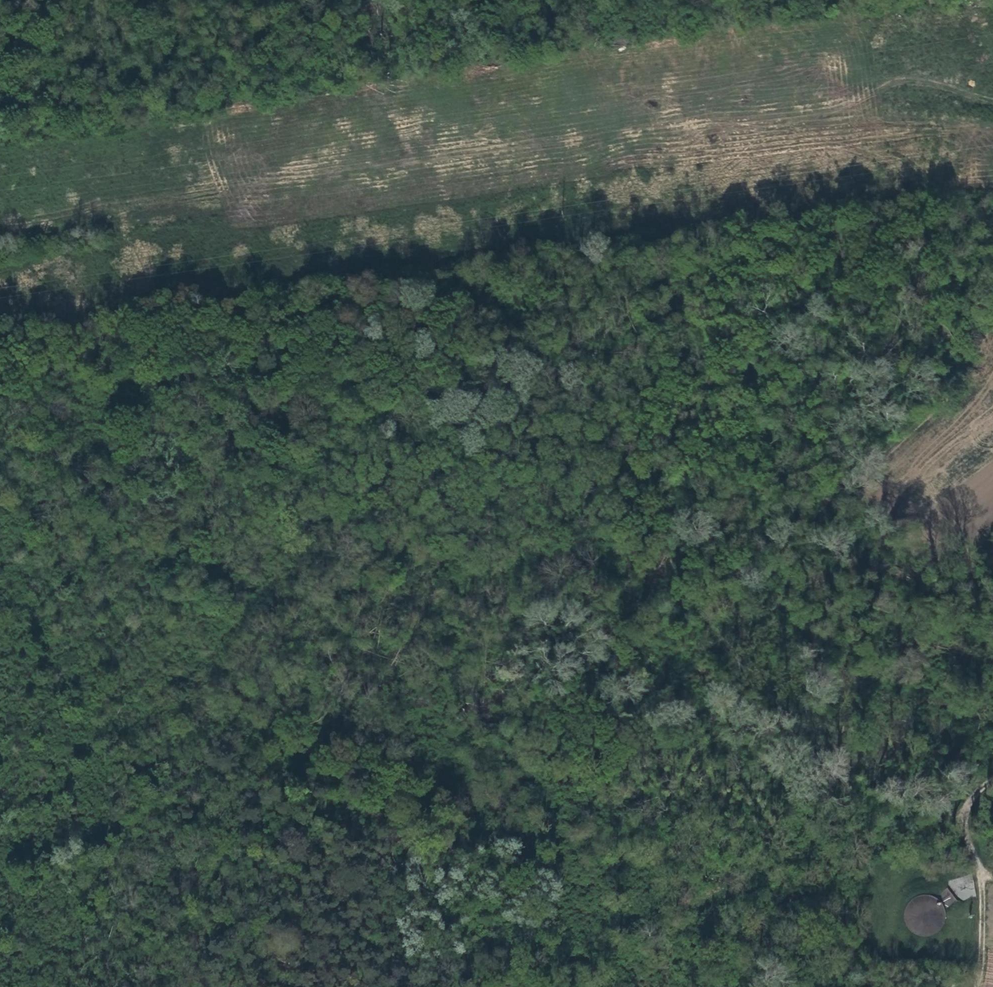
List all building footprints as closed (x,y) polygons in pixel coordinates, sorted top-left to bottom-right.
[(946,888),(939,894),(948,905),(956,899),(946,888)]
